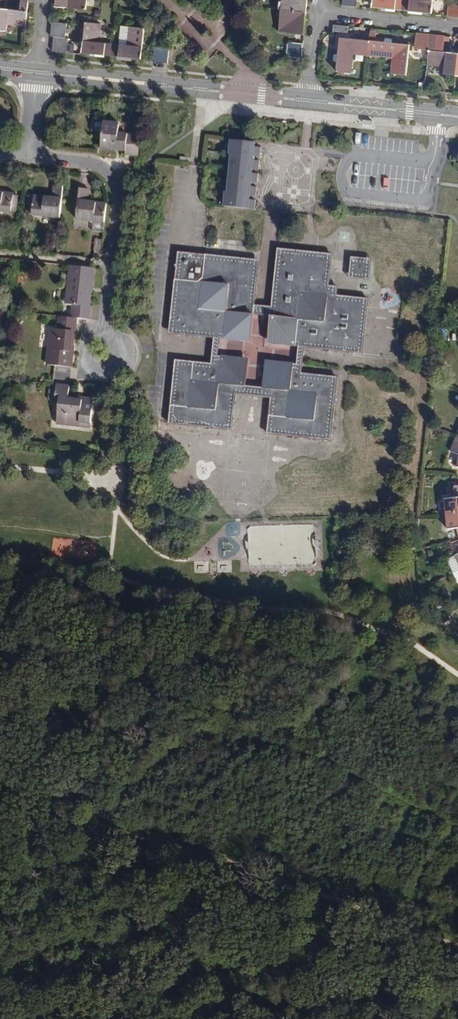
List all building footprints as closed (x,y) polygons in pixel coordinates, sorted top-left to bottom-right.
[(7,28),(8,22),(26,24),(29,0),(20,0),(19,8),(0,6),(0,28),(7,28)] [(54,4),(87,8),(87,0),(55,0),(54,4)] [(403,8),(403,0),(373,0),(372,7),(387,8),(387,7),(403,8)] [(403,8),(418,9),(417,12),(433,14),(434,0),(403,0),(403,8)] [(450,0),(449,0),(448,15),(457,16),(457,1),(450,0)] [(293,8),(267,5),(264,28),(290,31),(293,8)] [(54,35),(67,37),(68,23),(53,21),(51,35),(54,35)] [(96,52),(113,54),(114,41),(99,40),(101,23),(85,21),(82,53),(96,55),(96,52)] [(129,43),(114,41),(113,54),(127,55),(127,58),(143,60),(146,27),(131,25),(129,43)] [(384,41),(383,41),(374,41),(375,38),(375,30),(370,30),(369,40),(368,56),(393,58),(392,72),(407,73),(410,44),(394,42),(392,38),(386,38),(384,41)] [(415,48),(429,49),(430,34),(417,32),(415,48)] [(457,74),(457,60),(457,52),(438,50),(439,35),(430,34),(429,49),(427,65),(446,67),(445,73),(457,74)] [(70,37),(67,37),(54,35),(52,50),(69,52),(70,37)] [(353,54),(368,56),(369,40),(340,38),(338,53),(334,55),(333,61),(337,63),(336,71),(351,72),(353,54)] [(304,43),(289,41),(288,52),(287,53),(290,56),(302,57),(304,43)] [(167,47),(155,46),(154,61),(169,63),(170,50),(167,47)] [(120,124),(94,122),(93,131),(103,133),(101,145),(110,146),(110,149),(112,150),(126,152),(126,155),(139,156),(141,135),(119,133),(120,124)] [(255,140),(225,137),(223,151),(226,152),(221,190),(218,190),(217,203),(254,207),(255,199),(248,198),(249,194),(256,194),(257,185),(250,184),(251,180),(257,181),(258,172),(252,171),(252,167),(259,168),(260,158),(253,158),(254,154),(260,154),(261,145),(255,144),(255,140)] [(63,188),(54,187),(53,200),(34,197),(32,216),(60,219),(63,188)] [(89,190),(79,189),(76,221),(94,222),(93,233),(103,234),(106,205),(87,203),(89,190)] [(12,214),(14,195),(0,194),(0,213),(12,214)] [(294,259),(295,249),(278,248),(277,257),(294,259)] [(324,252),(295,249),(294,259),(277,257),(275,259),(275,265),(276,266),(275,274),(272,277),(274,280),(273,293),(270,294),(273,298),(271,315),(268,338),(272,343),(298,346),(304,347),(321,348),(323,351),(328,351),(330,350),(334,350),(337,353),(340,351),(345,351),(347,354),(350,351),(353,352),(355,334),(363,335),(364,330),(367,328),(364,325),(367,323),(365,320),(367,306),(369,304),(367,302),(368,298),(364,298),(362,295),(359,297),(336,295),(327,294),(328,285),(329,275),(332,274),(330,272),(331,261),(333,259),(331,256),(331,253),(328,253),(327,250),(324,252)] [(222,255),(177,251),(173,291),(170,293),(172,297),(169,300),(172,304),(169,324),(178,325),(177,333),(192,335),(194,337),(196,335),(199,337),(200,335),(214,337),(219,337),(246,340),(252,335),(254,313),(255,304),(257,277),(260,276),(258,273),(258,268),(249,267),(249,258),(245,257),(243,255),(240,257),(228,256),(225,253),(222,255)] [(369,278),(371,258),(350,257),(348,277),(369,278)] [(249,258),(249,267),(258,268),(259,259),(249,258)] [(72,319),(76,320),(78,320),(89,321),(91,307),(89,307),(90,293),(87,293),(88,288),(93,289),(95,269),(71,267),(67,307),(73,307),(72,319)] [(336,295),(337,286),(328,285),(327,294),(336,295)] [(255,304),(254,313),(271,315),(272,306),(255,304)] [(76,320),(72,319),(59,318),(58,329),(51,328),(48,365),(71,368),(73,350),(69,349),(69,345),(72,345),(73,331),(75,331),(76,320)] [(177,333),(178,325),(169,324),(168,331),(168,332),(177,333)] [(353,352),(362,353),(363,335),(355,334),(353,352)] [(218,354),(212,354),(211,362),(211,365),(194,364),(194,361),(183,360),(181,357),(178,359),(175,359),(174,362),(172,364),(174,367),(173,377),(171,378),(170,385),(172,387),(171,400),(168,402),(170,404),(169,415),(166,417),(169,419),(168,423),(171,423),(173,425),(176,423),(196,426),(198,428),(200,426),(204,426),(206,429),(210,429),(213,427),(224,428),(227,431),(229,429),(232,429),(232,426),(235,423),(233,421),(234,404),(237,402),(235,399),(235,394),(244,395),(246,384),(223,382),(221,380),(220,377),(222,355),(218,354)] [(223,382),(246,384),(249,357),(222,355),(220,377),(221,380),(223,382)] [(265,359),(262,386),(285,388),(287,386),(289,384),(291,362),(265,359)] [(296,362),(291,362),(289,384),(287,386),(285,388),(262,386),(261,396),(270,397),(270,403),(267,406),(269,408),(268,418),(265,421),(267,424),(266,433),(285,435),(287,437),(291,438),(295,436),(298,437),(300,439),(303,437),(323,439),(325,441),(327,440),(330,440),(330,436),(333,435),(331,432),(332,422),(335,419),(333,417),(334,404),(336,401),(337,396),(335,395),(336,384),(339,382),(337,379),(337,376),(334,375),(331,372),(328,375),(318,373),(318,376),(301,374),(301,372),(302,363),(296,362)] [(68,385),(55,384),(53,402),(58,403),(55,423),(79,426),(79,422),(89,423),(92,398),(67,395),(68,385)] [(262,386),(246,384),(244,395),(261,396),(262,386)] [(446,513),(457,512),(457,484),(456,484),(454,496),(445,497),(446,513)] [(446,513),(448,529),(457,528),(457,530),(457,512),(446,513)]
